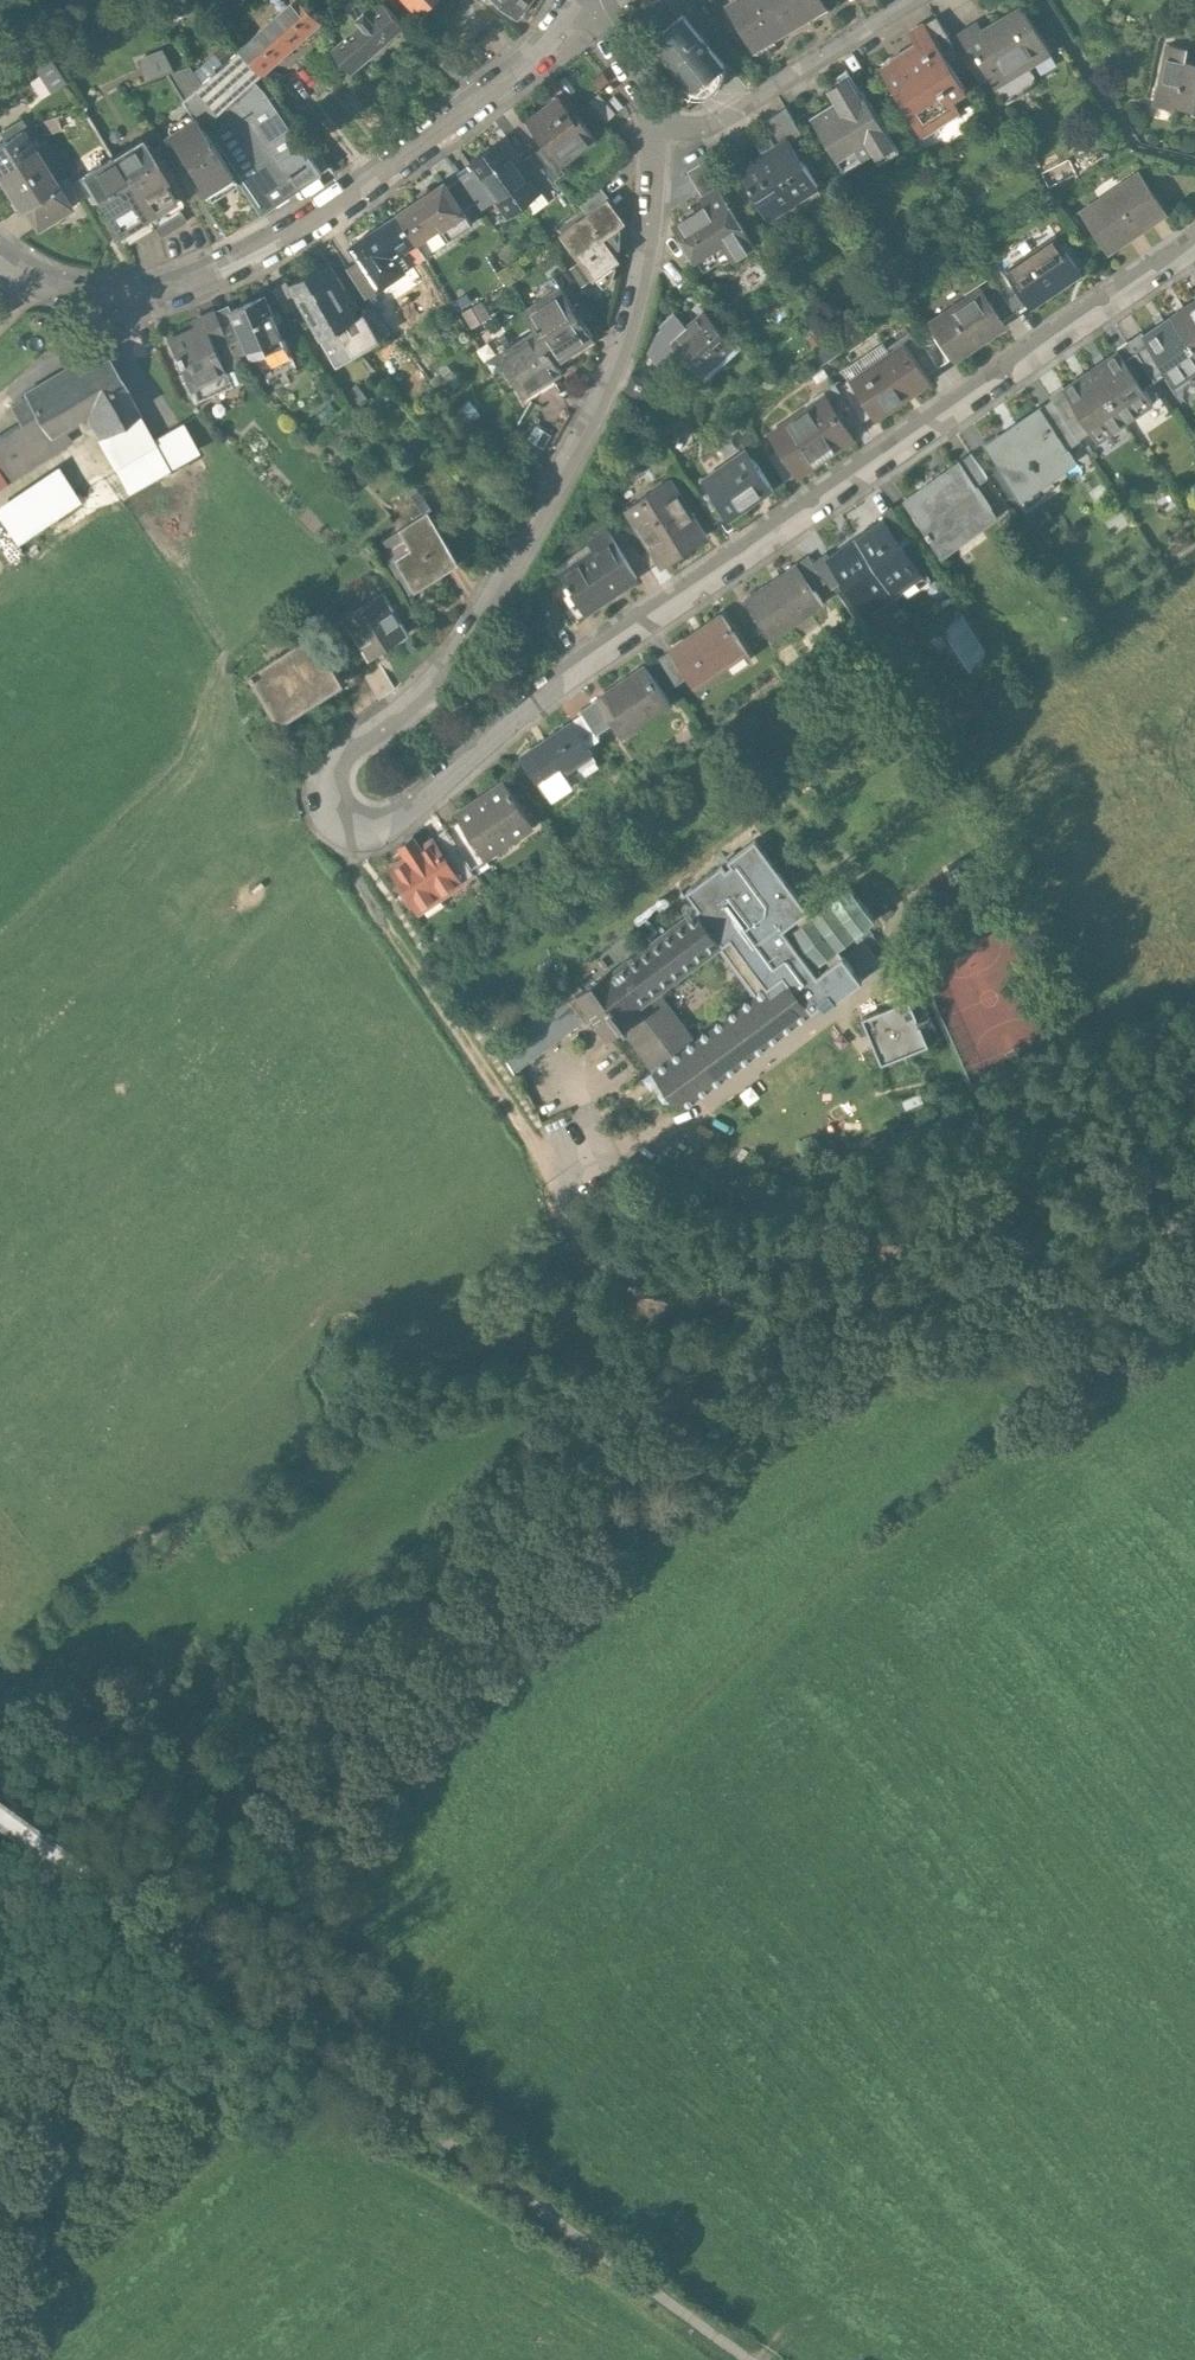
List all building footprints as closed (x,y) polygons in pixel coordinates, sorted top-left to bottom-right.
[(242,43),(245,46),(267,70),(325,18),(308,0),(290,0),(286,4),(242,43)] [(389,0),(386,0),(373,11),(368,6),(357,16),(352,10),(338,22),(348,34),(334,46),(355,70),(409,23),(389,0)] [(423,12),(435,0),(412,0),(423,12)] [(532,0),(501,0),(521,15),(532,0)] [(759,47),(834,0),(730,0),(759,47)] [(1025,0),(1024,0),(985,24),(980,17),(956,31),(974,60),(982,55),(1001,86),(1056,52),(1025,0)] [(725,61),(686,13),(654,39),(688,80),(683,83),(688,88),(697,91),(707,91),(715,89),(720,84),(724,77),(727,70),(725,61)] [(940,14),(929,21),(947,48),(958,40),(940,14)] [(909,29),(917,41),(882,65),(927,132),(966,106),(957,94),(972,84),(947,48),(929,21),(926,17),(909,29)] [(1164,43),(1152,110),(1173,113),(1175,106),(1192,109),(1190,116),(1194,117),(1194,60),(1183,58),(1185,47),(1164,43)] [(148,81),(170,73),(179,69),(165,46),(139,56),(148,81)] [(257,79),(267,70),(245,46),(204,81),(185,96),(198,112),(206,124),(257,79)] [(471,62),(463,52),(454,60),(462,69),(471,62)] [(40,70),(53,91),(66,83),(53,62),(40,70)] [(185,96),(204,81),(190,63),(179,69),(170,73),(185,96)] [(867,90),(854,70),(832,84),(840,96),(814,114),(840,153),(874,131),(885,148),(902,137),(869,88),(867,90)] [(267,89),(257,79),(206,124),(237,175),(265,213),(326,171),(267,89)] [(580,115),(562,91),(527,116),(547,144),(563,165),(602,137),(584,112),(580,115)] [(617,112),(600,93),(590,102),(607,121),(617,112)] [(619,96),(613,101),(620,109),(626,104),(619,96)] [(765,119),(777,138),(792,129),(795,134),(805,128),(790,104),(765,119)] [(206,124),(198,112),(168,131),(207,194),(216,188),(237,175),(206,124)] [(59,115),(39,123),(43,136),(64,128),(59,115)] [(38,144),(25,123),(0,139),(0,169),(38,144)] [(795,134),(792,129),(777,138),(741,162),(777,215),(827,182),(795,134)] [(505,133),(488,146),(530,200),(547,187),(526,160),(505,133)] [(116,154),(152,213),(180,195),(144,136),(116,154)] [(38,144),(0,169),(0,176),(21,209),(25,206),(63,182),(38,144)] [(547,144),(526,160),(547,187),(568,172),(563,165),(547,144)] [(513,213),(530,200),(488,146),(471,159),(513,213)] [(689,168),(703,190),(722,178),(725,182),(732,177),(716,151),(689,168)] [(116,154),(84,173),(120,232),(152,213),(116,154)] [(1169,217),(1138,173),(1078,214),(1109,258),(1169,217)] [(237,175),(216,188),(226,203),(213,211),(228,236),(265,213),(237,175)] [(462,176),(451,184),(466,207),(478,199),(462,176)] [(447,178),(399,212),(419,241),(446,223),(453,233),(475,219),(466,207),(451,184),(447,178)] [(725,182),(722,178),(703,190),(707,195),(673,217),(701,259),(730,240),(738,253),(761,238),(725,182)] [(63,182),(25,206),(37,226),(75,202),(63,182)] [(631,217),(612,194),(564,232),(599,276),(626,254),(610,234),(631,217)] [(152,213),(120,232),(128,244),(155,226),(161,236),(188,220),(180,195),(152,213)] [(419,241),(399,212),(351,245),(361,258),(382,288),(412,267),(402,252),(419,241)] [(1088,273),(1060,232),(1007,268),(1014,278),(1032,303),(1036,309),(1088,273)] [(507,253),(499,259),(504,266),(512,260),(507,253)] [(369,297),(382,288),(361,258),(348,267),(369,297)] [(595,277),(582,260),(570,268),(584,286),(595,277)] [(326,262),(309,272),(342,328),(360,317),(326,262)] [(342,328),(309,272),(289,284),(322,340),(326,338),(342,328)] [(989,295),(1007,320),(1032,303),(1014,278),(989,295)] [(989,295),(982,284),(930,319),(959,361),(1010,326),(1007,320),(989,295)] [(598,339),(561,287),(525,312),(538,329),(562,364),(598,339)] [(292,340),(269,292),(233,309),(231,304),(220,309),(242,353),(252,348),(256,357),(292,340)] [(468,292),(457,300),(464,309),(474,302),(468,292)] [(1169,312),(1194,351),(1194,295),(1169,312)] [(483,301),(463,313),(473,328),(492,316),(483,301)] [(191,318),(193,323),(167,335),(191,388),(196,387),(200,398),(235,383),(227,368),(245,360),(242,353),(220,309),(219,304),(191,318)] [(741,341),(706,305),(672,337),(707,373),(741,341)] [(368,311),(360,317),(342,328),(356,352),(385,337),(368,311)] [(1169,312),(1140,332),(1165,370),(1175,384),(1194,371),(1194,351),(1169,312)] [(342,328),(326,338),(340,362),(356,352),(342,328)] [(538,329),(499,355),(500,357),(512,375),(528,399),(567,373),(562,364),(538,329)] [(909,344),(930,373),(950,359),(929,330),(909,344)] [(1142,385),(1165,370),(1140,332),(1117,347),(1142,385)] [(846,349),(838,336),(814,353),(823,365),(846,349)] [(909,344),(906,340),(851,378),(879,419),(935,381),(930,373),(909,344)] [(1142,385),(1117,347),(1090,365),(1127,419),(1154,401),(1142,385)] [(98,435),(140,411),(109,353),(81,369),(75,359),(25,391),(27,394),(52,435),(78,420),(87,415),(98,435)] [(504,380),(512,375),(500,357),(492,362),(504,380)] [(1127,419),(1090,365),(1061,384),(1090,428),(1097,439),(1127,419)] [(463,384),(449,366),(433,379),(447,397),(463,384)] [(1090,428),(1061,384),(1048,393),(1052,397),(1078,436),(1090,428)] [(366,397),(356,386),(344,396),(353,408),(366,397)] [(861,438),(829,389),(770,428),(782,448),(798,471),(802,477),(861,438)] [(27,394),(12,405),(21,420),(0,433),(0,487),(73,439),(68,430),(79,423),(78,420),(52,435),(27,394)] [(1078,436),(1052,397),(1040,405),(1068,447),(1080,440),(1078,436)] [(482,413),(472,400),(458,412),(468,424),(482,413)] [(1068,447),(1040,405),(980,445),(1018,500),(1077,459),(1068,447)] [(155,437),(140,411),(98,435),(129,490),(201,450),(184,421),(155,437)] [(553,434),(538,425),(531,438),(546,446),(553,434)] [(470,436),(457,445),(466,457),(478,448),(470,436)] [(776,488),(747,447),(704,478),(728,512),(733,519),(776,488)] [(786,479),(798,471),(782,448),(771,456),(786,479)] [(970,449),(959,457),(975,482),(987,473),(970,449)] [(975,482),(959,457),(902,496),(941,551),(996,512),(975,482)] [(60,465),(0,503),(0,514),(17,540),(82,499),(60,465)] [(712,532),(673,477),(626,509),(630,515),(661,558),(665,564),(712,532)] [(717,519),(728,512),(704,478),(693,486),(717,519)] [(463,557),(430,509),(401,528),(413,546),(398,556),(419,587),(463,557)] [(881,513),(855,531),(893,588),(898,595),(925,576),(898,537),(881,513)] [(649,567),(661,558),(630,515),(619,523),(632,543),(649,567)] [(622,549),(606,525),(587,538),(593,548),(561,570),(573,587),(589,611),(641,577),(639,573),(622,549)] [(864,608),(893,588),(855,531),(825,552),(841,575),(864,608)] [(639,573),(649,567),(632,543),(622,549),(639,573)] [(841,575),(825,552),(823,550),(812,557),(825,575),(831,583),(841,575)] [(796,559),(814,584),(825,575),(812,557),(808,551),(796,559)] [(796,559),(794,557),(742,592),(770,634),(823,598),(814,584),(796,559)] [(577,620),(589,611),(573,587),(560,595),(577,620)] [(413,631),(386,590),(346,617),(372,657),(413,631)] [(538,611),(553,633),(569,622),(554,600),(538,611)] [(746,646),(720,607),(666,643),(669,646),(685,672),(693,682),(746,646)] [(964,612),(943,625),(970,667),(991,654),(964,612)] [(349,679),(317,629),(250,671),(282,722),(349,679)] [(685,672),(669,646),(658,653),(675,679),(685,672)] [(670,700),(643,660),(593,693),(594,696),(611,720),(620,734),(670,700)] [(380,664),(364,675),(381,698),(396,687),(380,664)] [(339,693),(357,716),(381,698),(364,675),(339,693)] [(987,698),(980,687),(970,694),(977,705),(987,698)] [(597,730),(611,720),(594,696),(580,705),(583,708),(597,730)] [(597,730),(583,708),(569,717),(587,744),(600,735),(597,730)] [(587,744),(569,717),(516,752),(543,792),(555,784),(551,778),(591,752),(587,744)] [(533,822),(501,776),(451,810),(454,815),(482,856),(533,822)] [(482,856),(454,815),(440,824),(441,826),(467,866),(482,856)] [(441,826),(430,834),(458,875),(469,868),(467,866),(441,826)] [(458,875),(430,834),(418,842),(411,832),(393,844),(399,853),(382,865),(413,912),(461,880),(458,875)] [(699,907),(697,908),(697,907),(612,972),(610,970),(575,997),(591,1017),(608,1041),(623,1028),(656,1069),(653,1072),(643,1080),(648,1086),(652,1092),(662,1083),(659,1090),(665,1097),(673,1097),(682,1109),(822,1003),(825,1007),(837,999),(833,994),(836,992),(860,974),(839,947),(859,932),(876,919),(851,886),(813,914),(755,839),(687,890),(699,907)] [(879,959),(859,932),(839,947),(860,974),(879,959)] [(863,979),(860,974),(836,992),(833,994),(837,999),(840,997),(863,979)] [(689,986),(679,993),(684,1001),(694,994),(689,986)] [(575,997),(528,1032),(499,1054),(513,1076),(591,1017),(575,997)] [(909,999),(862,1019),(881,1066),(929,1047),(925,1038),(931,1035),(919,1006),(913,1008),(909,999)]
